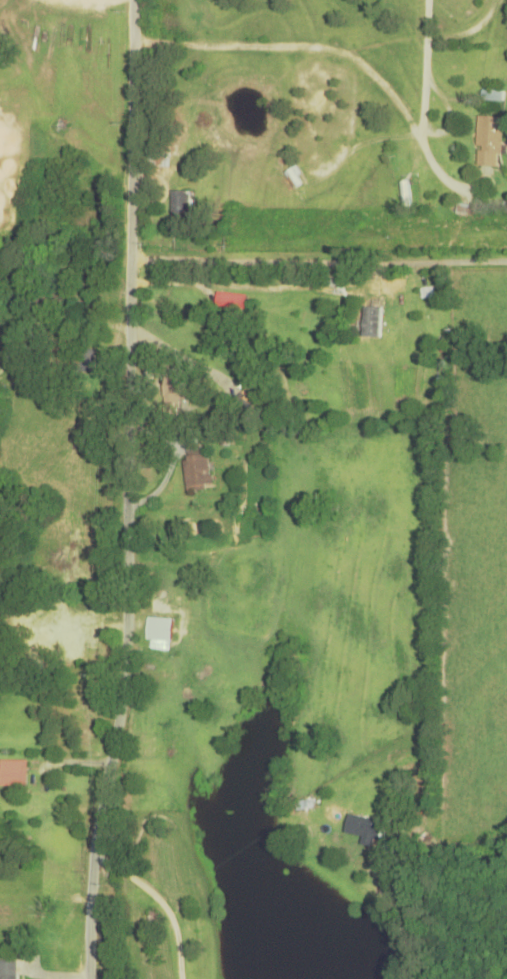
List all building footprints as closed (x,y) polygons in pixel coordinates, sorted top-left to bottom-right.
[(476,166),(500,167),(501,117),(477,116),(476,166)] [(409,160),(396,160),(398,204),(411,203),(409,160)] [(170,191),(170,226),(189,226),(189,191),(170,191)] [(94,350),(73,350),(73,371),(94,371),(94,350)] [(163,410),(182,410),(182,378),(163,378),(163,410)] [(253,402),(245,392),(237,398),(245,408),(253,402)] [(186,447),(187,456),(182,456),(186,491),(210,488),(206,445),(186,447)] [(26,786),(26,761),(0,761),(0,786),(26,786)] [(378,841),(382,822),(347,815),(343,834),(378,841)] [(0,961),(0,978),(16,978),(17,961),(0,961)]
